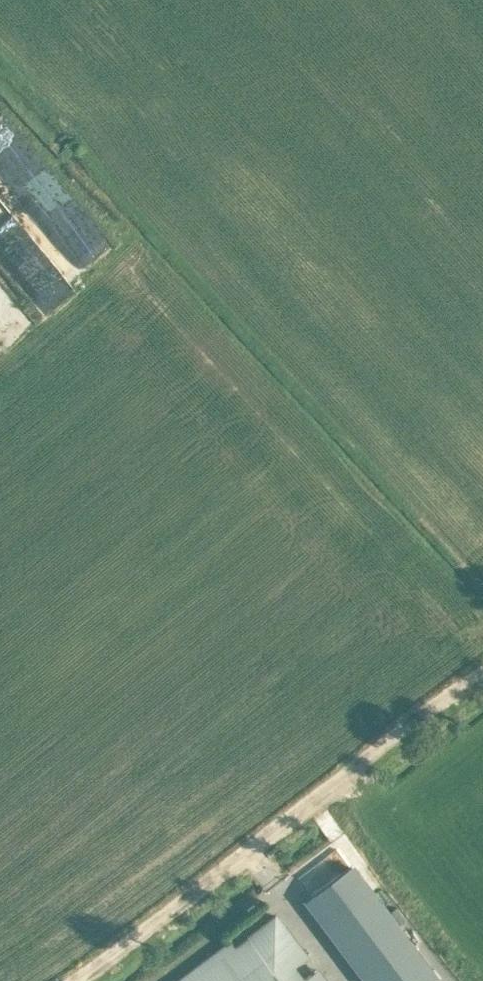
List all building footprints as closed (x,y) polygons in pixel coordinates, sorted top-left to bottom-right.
[(85,271),(114,248),(0,107),(0,167),(85,271)] [(43,316),(74,291),(0,199),(0,262),(43,316)] [(313,891),(380,980),(440,980),(352,863),(333,877),(313,891)] [(319,966),(306,976),(295,963),(309,954),(280,913),(248,937),(236,946),(231,940),(176,980),(330,980),(319,966)]
